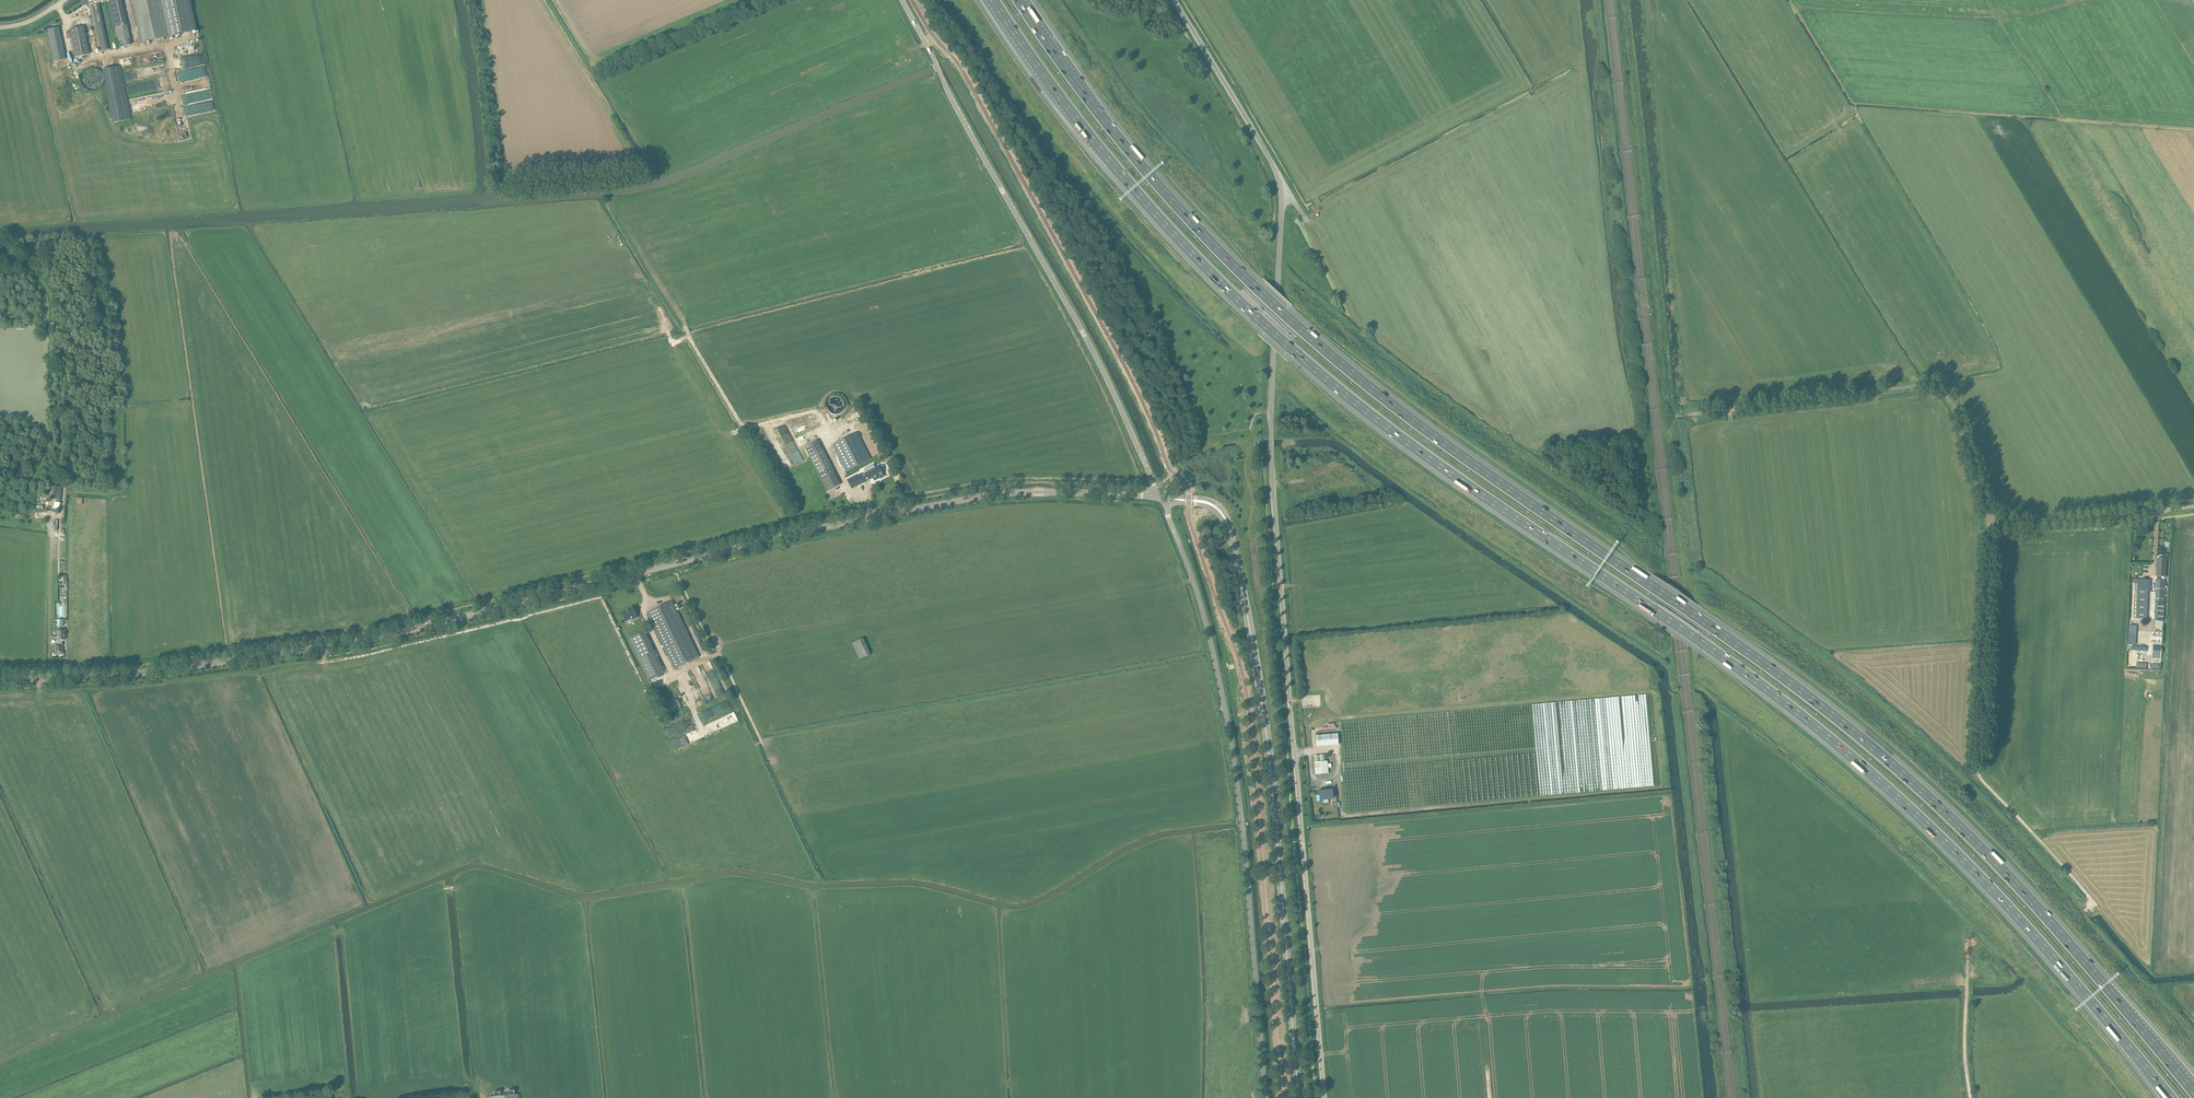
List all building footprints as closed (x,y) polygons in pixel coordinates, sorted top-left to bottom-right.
[(122,0),(112,0),(108,1),(117,47),(130,45),(122,0)] [(130,2),(132,2),(141,43),(170,36),(195,31),(189,0),(129,0),(130,2)] [(98,3),(89,5),(99,52),(108,50),(98,3)] [(84,26),(69,29),(75,57),(89,54),(84,26)] [(58,27),(47,29),(53,61),(64,59),(58,27)] [(119,66),(103,69),(114,123),(130,120),(119,66)] [(91,91),(93,91),(94,91),(95,91),(96,91),(97,90),(98,90),(99,89),(100,88),(101,88),(101,87),(102,86),(103,85),(103,84),(104,83),(104,82),(104,81),(104,80),(104,79),(104,78),(104,77),(104,76),(103,75),(103,74),(102,73),(101,72),(101,71),(100,70),(99,70),(98,69),(97,69),(96,68),(94,68),(93,68),(91,68),(90,68),(89,68),(88,68),(87,69),(86,69),(85,70),(84,71),(83,72),(83,73),(82,74),(81,75),(81,77),(81,78),(80,78),(80,79),(80,80),(81,81),(81,82),(81,83),(81,84),(82,85),(82,86),(83,87),(84,88),(85,89),(86,90),(87,90),(88,90),(89,91),(90,91),(91,91)] [(129,99),(132,114),(148,110),(145,96),(129,99)] [(1066,109),(1063,111),(1075,125),(1078,123),(1066,109)] [(834,414),(836,414),(837,414),(839,413),(840,413),(841,412),(843,411),(843,409),(844,408),(844,406),(845,405),(844,403),(844,402),(843,401),(843,399),(841,398),(840,397),(839,397),(837,396),(836,396),(834,396),(833,397),(831,397),(830,398),(829,399),(828,401),(828,402),(827,403),(827,405),(827,406),(828,408),(828,409),(829,411),(830,412),(831,413),(833,413),(834,414)] [(857,432),(832,445),(845,472),(871,459),(857,432)] [(778,474),(792,467),(781,442),(771,447),(765,434),(758,437),(771,465),(774,464),(778,474)] [(805,447),(821,479),(827,491),(840,484),(834,473),(818,440),(805,447)] [(861,474),(848,481),(852,488),(865,482),(865,480),(868,479),(868,480),(872,478),(874,480),(884,475),(882,471),(885,470),(882,465),(879,466),(879,465),(875,467),(873,464),(863,469),(867,477),(864,479),(861,474)] [(59,511),(61,503),(55,502),(53,509),(59,511)] [(2156,576),(2165,577),(2166,559),(2157,559),(2156,576)] [(2145,593),(2143,591),(2150,591),(2150,584),(2151,584),(2151,579),(2137,579),(2136,618),(2147,618),(2147,593),(2145,593)] [(2156,579),(2155,602),(2154,621),(2163,621),(2164,603),(2165,580),(2156,579)] [(672,600),(647,612),(674,669),(700,657),(672,600)] [(626,610),(621,612),(626,621),(632,618),(632,620),(638,617),(632,606),(626,609),(626,610)] [(57,630),(57,644),(55,644),(55,653),(62,653),(62,641),(63,641),(64,640),(64,639),(65,639),(65,630),(60,630),(60,626),(63,626),(63,620),(57,620),(57,630)] [(629,638),(639,659),(648,678),(664,671),(654,651),(645,631),(629,638)] [(2137,633),(2129,633),(2128,644),(2136,644),(2137,633)] [(863,638),(852,643),(859,660),(870,654),(863,638)] [(2152,646),(2152,648),(2152,652),(2152,658),(2161,658),(2161,647),(2152,646)] [(658,678),(660,683),(669,680),(668,674),(658,678)] [(718,682),(712,684),(718,698),(724,696),(718,682)] [(672,714),(673,714),(674,714),(676,714),(677,713),(678,712),(679,711),(680,710),(680,709),(680,708),(681,707),(680,705),(680,704),(680,703),(679,702),(678,701),(677,700),(676,700),(674,699),(673,699),(672,699),(671,700),(669,700),(668,701),(667,702),(667,703),(666,704),(666,705),(666,707),(666,708),(666,709),(667,710),(667,711),(668,712),(669,713),(671,714),(672,714)] [(707,717),(716,714),(714,707),(705,709),(707,717)] [(734,712),(704,724),(708,733),(738,721),(734,712)] [(669,736),(680,732),(676,724),(666,728),(669,736)] [(1317,746),(1339,745),(1338,734),(1316,735),(1317,746)] [(1327,761),(1314,762),(1315,774),(1328,773),(1327,761)] [(1333,798),(1333,793),(1332,789),(1319,790),(1320,798),(1322,798),(1323,799),(1333,798)] [(2008,916),(2018,927),(2021,924),(2011,913),(2008,916)]
